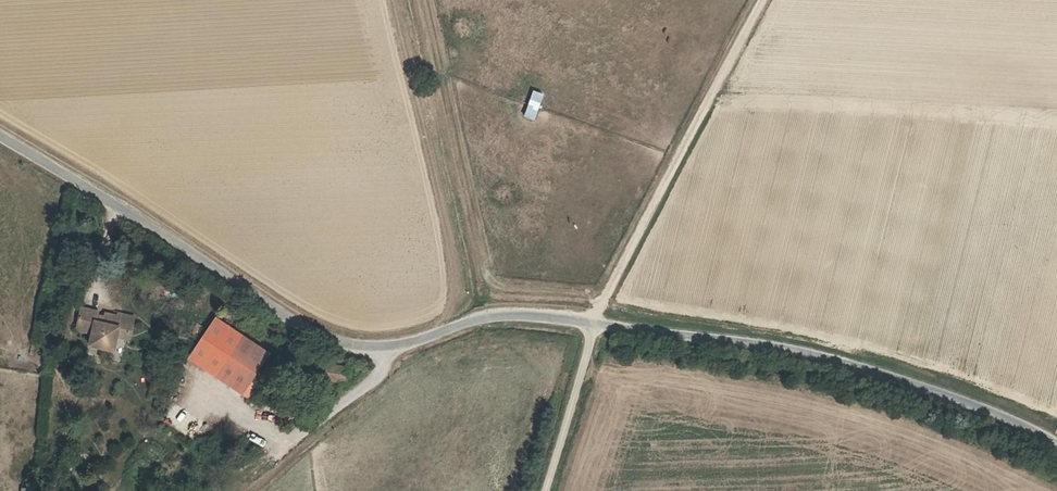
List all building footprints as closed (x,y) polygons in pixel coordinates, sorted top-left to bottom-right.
[(534,121),(543,94),(532,90),(523,117),(534,121)] [(94,320),(96,311),(79,307),(75,330),(89,333),(87,347),(111,352),(115,335),(116,329),(119,330),(128,332),(132,316),(116,313),(116,315),(104,313),(102,322),(97,321),(94,320)] [(264,349),(210,312),(183,353),(237,389),(264,349)] [(128,332),(119,330),(116,329),(115,335),(118,336),(127,338),(128,332)]
